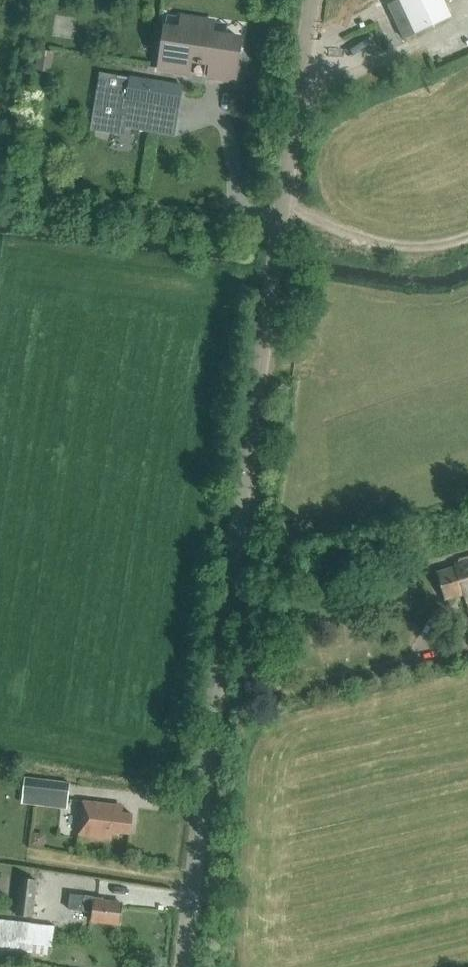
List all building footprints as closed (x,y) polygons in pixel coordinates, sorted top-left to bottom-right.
[(400,1),(389,6),(404,39),(452,17),(444,0),(400,0),(400,1)] [(188,30),(167,27),(161,67),(189,71),(190,61),(198,63),(198,64),(203,65),(203,63),(211,65),(209,74),(233,78),(240,38),(212,33),(214,24),(189,20),(188,30)] [(50,73),(54,52),(39,49),(35,70),(50,73)] [(100,72),(90,131),(122,136),(123,130),(146,134),(151,103),(178,107),(181,87),(181,86),(150,80),(130,77),(128,77),(100,72)] [(455,563),(456,566),(437,572),(445,600),(464,594),(465,599),(467,598),(467,557),(459,559),(459,562),(455,563)] [(70,782),(24,777),(22,794),(68,799),(70,782)] [(131,834),(133,814),(117,812),(118,805),(83,801),(79,835),(112,839),(113,831),(131,834)] [(33,917),(37,880),(19,878),(15,915),(33,917)] [(91,920),(120,924),(122,904),(102,901),(103,898),(70,894),(69,909),(92,912),(91,920)] [(0,919),(0,960),(26,963),(28,944),(52,946),(55,925),(0,919)]
